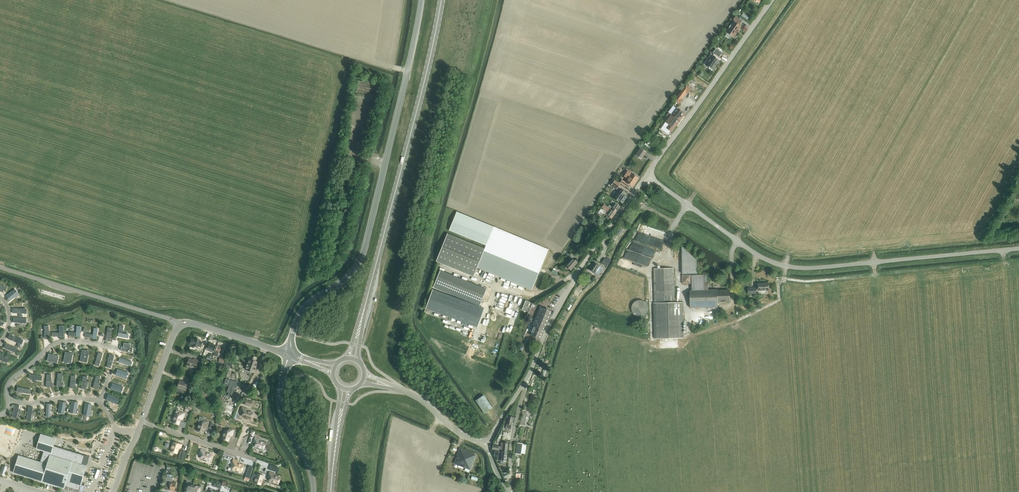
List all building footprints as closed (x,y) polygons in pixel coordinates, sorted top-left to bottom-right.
[(734,37),(737,33),(739,30),(742,26),(735,21),(732,25),(731,25),(729,28),(730,28),(727,32),(734,37)] [(706,65),(713,70),(720,60),(717,58),(719,56),(720,57),(722,54),(716,50),(714,53),(715,53),(713,55),(711,54),(708,58),(711,59),(706,65)] [(376,95),(378,85),(359,81),(356,91),(376,95)] [(686,92),(688,93),(691,90),(686,86),(675,100),(680,104),(683,100),(681,99),(686,92)] [(671,132),(684,114),(677,108),(672,114),(669,113),(667,116),(669,117),(668,118),(669,118),(668,119),(667,118),(666,119),(667,120),(666,122),(670,125),(667,128),(671,132)] [(641,148),(636,155),(642,159),(647,152),(641,148)] [(629,185),(632,187),(638,178),(632,173),(631,174),(628,172),(625,177),(628,179),(626,182),(622,180),(620,182),(628,188),(629,185)] [(620,189),(614,198),(619,202),(619,201),(622,203),(627,197),(624,195),(625,193),(620,189)] [(611,202),(613,204),(612,205),(613,206),(613,207),(609,205),(608,207),(616,212),(620,206),(615,203),(616,203),(612,200),(611,201),(611,202)] [(604,204),(601,208),(598,213),(601,215),(603,213),(607,216),(606,218),(608,219),(609,217),(611,219),(616,212),(608,207),(604,204)] [(532,290),(548,249),(456,212),(449,230),(486,245),(485,248),(447,233),(436,261),(473,276),(477,267),(532,290)] [(598,235),(595,233),(590,240),(593,242),(598,235)] [(627,249),(624,257),(648,266),(651,258),(642,255),(645,246),(633,241),(629,250),(627,249)] [(682,247),(682,260),(682,274),(697,274),(697,260),(682,247)] [(570,270),(577,262),(572,258),(566,266),(570,270)] [(588,269),(595,274),(595,273),(598,276),(603,268),(600,266),(593,262),(588,269)] [(654,269),(655,303),(654,303),(655,339),(683,338),(682,302),(674,302),(674,268),(654,269)] [(690,290),(690,297),(690,308),(718,307),(718,302),(730,302),(730,290),(718,290),(708,290),(707,275),(691,275),(692,290),(690,290)] [(15,289),(6,296),(10,301),(19,294),(17,292),(17,291),(16,291),(15,289)] [(432,289),(426,308),(477,327),(484,308),(432,289)] [(529,313),(532,303),(525,300),(521,309),(529,313)] [(540,307),(532,325),(529,324),(526,331),(531,333),(530,335),(539,339),(551,312),(540,307)] [(647,315),(647,308),(643,308),(643,311),(636,311),(636,316),(647,315)] [(120,325),(118,336),(128,338),(129,335),(122,333),(124,326),(120,325)] [(60,333),(52,333),(52,337),(64,337),(64,326),(60,326),(60,333)] [(69,332),(69,336),(80,337),(81,327),(77,326),(76,333),(69,332)] [(483,326),(481,333),(489,335),(491,329),(483,326)] [(86,333),(85,337),(96,339),(98,329),(94,328),(93,335),(86,333)] [(10,334),(8,339),(21,344),(23,340),(13,336),(10,334)] [(122,347),(121,351),(132,353),(133,349),(130,349),(130,344),(124,343),(124,347),(122,347)] [(207,348),(206,350),(210,351),(211,349),(214,350),(216,346),(209,343),(207,348)] [(6,344),(4,348),(16,353),(18,349),(6,344)] [(218,346),(214,355),(216,355),(215,356),(216,357),(218,352),(223,353),(224,348),(218,346)] [(83,350),(80,361),(87,362),(89,351),(86,351),(86,350),(85,350),(85,351),(83,350)] [(66,352),(64,362),(71,364),(73,354),(66,352)] [(97,358),(95,365),(99,366),(101,360),(103,354),(99,353),(97,358)] [(49,354),(47,361),(57,363),(59,356),(49,354)] [(249,355),(244,369),(255,373),(259,362),(257,361),(258,357),(249,355)] [(120,358),(119,362),(131,366),(132,362),(120,358)] [(189,359),(187,366),(195,369),(198,360),(194,359),(194,360),(189,359)] [(227,359),(223,366),(226,367),(226,366),(231,368),(234,362),(227,359)] [(118,369),(116,376),(126,379),(129,373),(118,369)] [(226,379),(224,384),(229,386),(227,392),(229,393),(229,394),(228,396),(233,397),(238,382),(226,379)] [(180,380),(177,388),(186,391),(189,382),(185,381),(185,382),(180,380)] [(113,383),(111,389),(121,393),(122,391),(123,390),(123,387),(113,383)] [(109,395),(107,400),(117,404),(118,402),(118,401),(119,398),(109,395)] [(484,395),(476,401),(484,414),(492,408),(484,395)] [(60,402),(58,413),(61,413),(62,414),(64,414),(66,403),(60,402)] [(72,402),(70,412),(72,413),(74,413),(76,414),(78,403),(72,402)] [(86,404),(84,415),(86,415),(87,415),(90,416),(92,405),(86,404)] [(242,407),(240,412),(243,413),(242,416),(245,417),(245,418),(247,419),(248,418),(251,419),(253,413),(247,411),(247,409),(242,407)] [(173,416),(172,419),(174,420),(172,423),(179,425),(181,418),(183,419),(185,414),(179,412),(179,414),(176,413),(174,417),(173,416)] [(505,424),(512,425),(514,417),(507,416),(505,424)] [(200,422),(197,431),(203,433),(205,427),(207,427),(209,422),(204,420),(203,423),(200,422)] [(225,430),(222,439),(228,441),(230,435),(232,436),(234,430),(229,429),(228,431),(225,430)] [(19,456),(13,473),(14,473),(42,481),(42,482),(64,489),(65,487),(79,491),(78,490),(79,485),(81,486),(87,466),(82,465),(85,455),(54,446),(56,439),(41,434),(36,449),(44,451),(40,462),(19,456)] [(255,437),(253,442),(256,443),(255,446),(258,447),(257,449),(260,450),(261,448),(264,449),(266,443),(260,441),(260,439),(255,437)] [(171,445),(170,448),(172,448),(171,451),(177,453),(179,447),(181,448),(182,445),(174,442),(173,445),(171,445)] [(492,446),(492,449),(494,449),(495,449),(494,450),(507,452),(508,443),(501,442),(501,447),(494,446),(492,446)] [(179,457),(184,459),(187,451),(181,449),(179,457)] [(201,449),(199,454),(202,455),(201,458),(204,459),(204,460),(206,461),(207,460),(210,461),(212,455),(206,453),(206,451),(201,449)] [(460,449),(455,463),(466,467),(464,471),(469,472),(475,455),(460,449)] [(494,450),(494,454),(498,455),(497,460),(500,461),(500,464),(505,464),(505,461),(506,461),(507,452),(494,450)] [(233,460),(231,465),(234,466),(233,469),(236,470),(236,471),(238,472),(239,471),(242,472),(244,466),(238,463),(238,462),(233,460)] [(269,472),(268,477),(270,478),(269,481),(272,482),(272,483),(275,484),(275,483),(278,484),(281,478),(274,476),(275,474),(269,472)] [(257,473),(254,483),(260,485),(264,476),(257,473)] [(166,477),(165,490),(175,491),(176,482),(172,482),(173,478),(166,477)] [(185,491),(186,491),(192,491),(194,486),(188,484),(188,482),(186,481),(185,485),(187,485),(185,491)]
